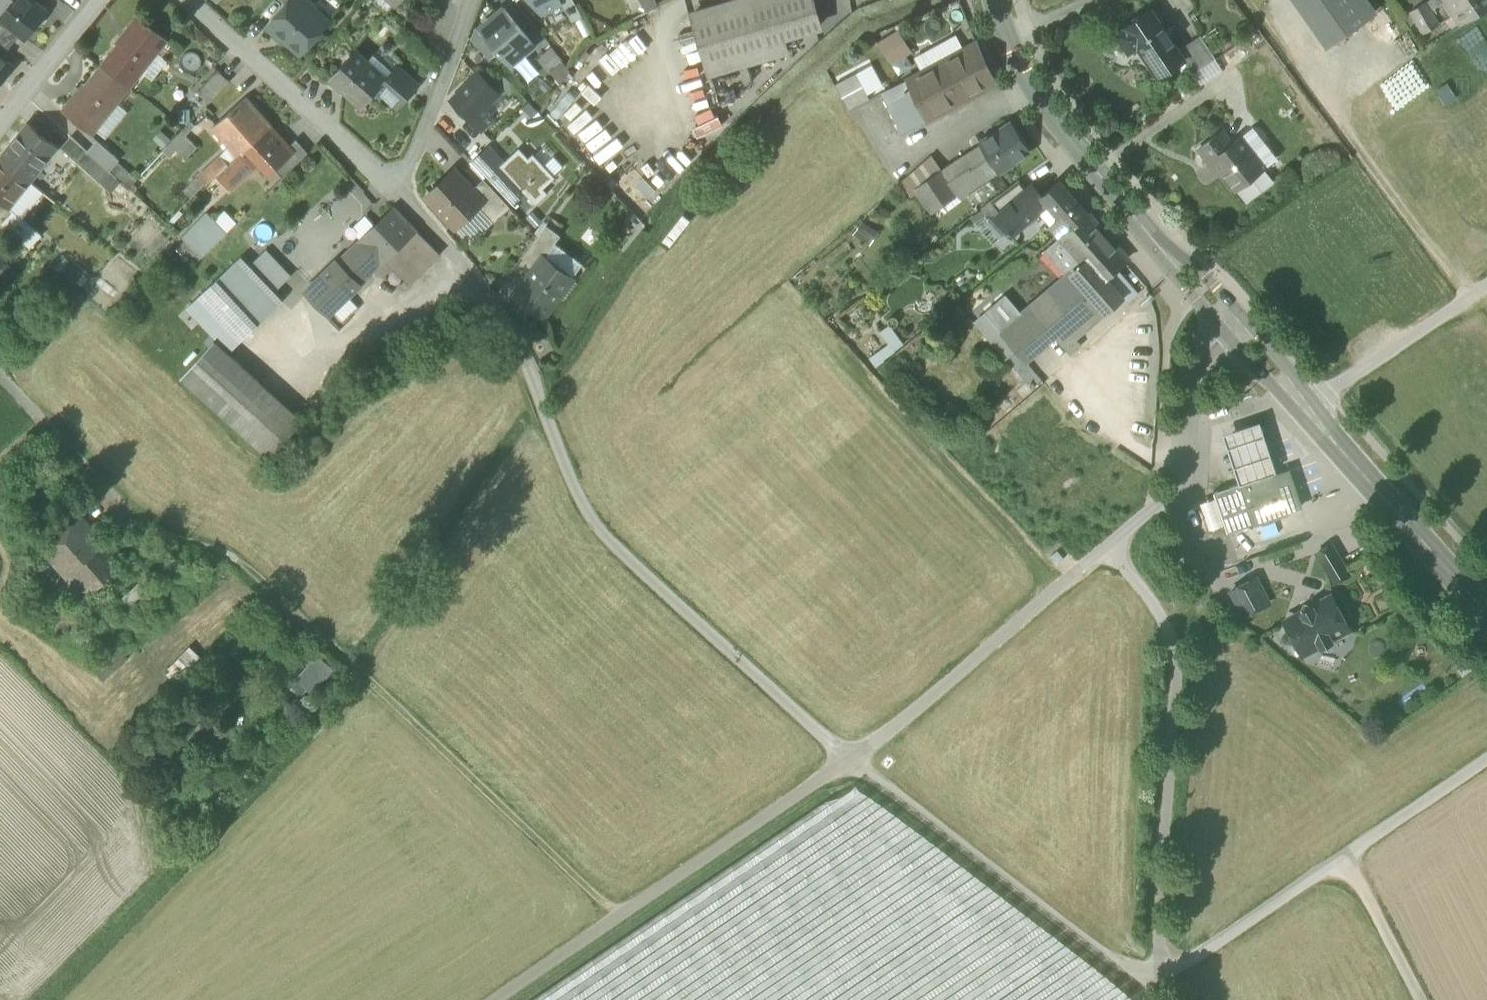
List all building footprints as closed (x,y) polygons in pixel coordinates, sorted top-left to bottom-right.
[(0,18),(0,19),(20,35),(26,39),(47,12),(33,1),(30,5),(23,0),(14,0),(0,18)] [(14,0),(0,0),(0,18),(14,0)] [(301,52),(327,22),(326,21),(321,26),(307,14),(312,9),(302,0),(294,0),(289,5),(271,26),(301,52)] [(391,0),(375,0),(374,1),(386,12),(395,3),(391,0)] [(562,4),(560,0),(530,0),(542,14),(562,4)] [(562,4),(572,21),(582,17),(573,0),(560,0),(562,4)] [(645,12),(658,5),(655,0),(639,0),(645,12)] [(813,0),(744,0),(743,0),(692,15),(709,73),(786,50),(782,37),(820,26),(813,0)] [(1335,40),(1307,0),(1292,0),(1326,47),(1335,40)] [(1335,40),(1375,12),(1367,0),(1307,0),(1335,40)] [(1461,26),(1476,17),(1486,10),(1486,0),(1446,0),(1461,26)] [(1406,14),(1422,37),(1436,27),(1421,4),(1406,14)] [(1148,61),(1158,77),(1183,61),(1184,60),(1178,50),(1151,8),(1125,25),(1126,27),(1117,33),(1129,52),(1140,45),(1150,60),(1148,61)] [(321,26),(326,21),(312,9),(307,14),(321,26)] [(480,28),(511,64),(534,45),(504,9),(480,28)] [(9,49),(20,35),(0,19),(0,43),(9,49)] [(136,20),(101,65),(126,85),(162,41),(136,20)] [(497,55),(475,28),(470,40),(490,61),(497,55)] [(889,64),(912,53),(900,28),(877,40),(889,64)] [(1183,61),(1192,74),(1215,58),(1199,35),(1178,50),(1184,60),(1183,61)] [(976,42),(959,52),(978,93),(996,84),(976,42)] [(565,62),(552,46),(536,59),(549,75),(550,73),(565,62)] [(362,107),(378,89),(383,83),(365,68),(369,64),(367,62),(354,51),(334,75),(346,86),(343,90),(362,107)] [(962,102),(978,93),(959,52),(942,60),(962,102)] [(369,64),(386,79),(392,72),(373,55),(367,62),(369,64)] [(10,69),(0,60),(0,81),(10,69)] [(928,120),(962,102),(942,60),(908,79),(928,120)] [(572,70),(565,62),(550,73),(560,85),(572,70)] [(383,83),(386,79),(369,64),(365,68),(383,83)] [(114,101),(126,85),(101,65),(84,86),(82,85),(63,110),(90,132),(93,127),(114,101)] [(386,79),(383,83),(378,89),(398,107),(417,86),(397,67),(392,72),(386,79)] [(197,89),(211,102),(231,81),(218,68),(197,89)] [(472,121),(482,132),(493,121),(483,110),(490,103),(499,95),(478,73),(451,100),(472,121)] [(517,89),(501,73),(493,80),(509,97),(517,89)] [(849,110),(869,99),(856,74),(835,85),(849,110)] [(330,79),(343,90),(346,86),(334,75),(330,79)] [(882,93),(902,133),(928,120),(908,79),(882,93)] [(508,104),(499,95),(490,103),(499,113),(508,104)] [(212,128),(236,156),(237,157),(270,126),(245,98),(212,128)] [(127,112),(114,101),(93,127),(107,138),(127,112)] [(190,123),(190,109),(176,109),(176,123),(190,123)] [(980,144),(999,172),(1030,152),(1010,122),(979,142),(980,144)] [(29,123),(1,158),(29,181),(57,146),(29,123)] [(288,146),(270,126),(237,157),(236,156),(229,163),(216,175),(230,189),(258,163),(268,174),(274,168),(287,156),(284,153),(290,148),(288,146)] [(1235,189),(1235,188),(1264,167),(1241,136),(1233,143),(1223,130),(1198,149),(1209,163),(1213,160),(1235,189)] [(170,144),(186,160),(196,149),(180,133),(170,144)] [(81,165),(90,155),(87,152),(68,134),(58,145),(81,165)] [(274,168),(282,178),(308,153),(296,140),(288,146),(290,148),(284,153),(287,156),(274,168)] [(96,141),(87,152),(90,155),(108,170),(116,160),(117,159),(96,141)] [(980,144),(939,170),(957,195),(959,198),(999,172),(980,144)] [(57,146),(29,181),(42,191),(70,157),(57,146)] [(544,146),(534,155),(553,176),(563,167),(544,146)] [(473,164),(510,203),(523,191),(527,187),(503,162),(490,148),(473,164)] [(555,178),(553,176),(534,155),(533,154),(528,158),(519,148),(503,162),(527,187),(523,191),(535,204),(547,193),(544,189),(555,178)] [(81,165),(111,193),(121,183),(108,170),(90,155),(81,165)] [(221,155),(197,177),(205,185),(216,175),(229,163),(221,155)] [(907,177),(915,188),(939,170),(930,157),(907,177)] [(29,181),(1,158),(0,159),(0,202),(8,208),(29,181)] [(137,179),(116,160),(108,170),(121,183),(127,188),(137,179)] [(1270,176),(1264,167),(1235,188),(1242,197),(1247,198),(1270,181),(1270,176)] [(932,212),(957,195),(939,170),(915,188),(932,212)] [(426,196),(455,227),(478,206),(483,201),(472,189),(460,176),(447,176),(426,196)] [(200,189),(205,185),(197,177),(193,181),(200,189)] [(656,191),(642,178),(635,185),(648,198),(656,191)] [(478,206),(493,222),(509,206),(483,179),(472,189),(483,201),(478,206)] [(991,201),(1001,213),(1028,189),(1019,180),(991,201)] [(42,191),(29,181),(8,208),(13,211),(13,210),(23,218),(43,192),(42,191)] [(1060,181),(1041,197),(1047,204),(1059,218),(1050,225),(1061,237),(1088,213),(1060,181)] [(1012,235),(1047,204),(1041,197),(1032,186),(1028,189),(1001,213),(996,217),(1012,235)] [(493,222),(478,206),(455,227),(470,243),(493,222)] [(391,253),(416,279),(440,255),(420,234),(416,230),(416,229),(394,207),(375,226),(361,239),(348,252),(370,274),(384,260),(391,253)] [(2,222),(23,241),(34,229),(23,218),(13,210),(13,211),(2,222)] [(215,220),(227,233),(237,222),(225,210),(215,220)] [(181,237),(185,240),(202,257),(227,233),(215,220),(206,212),(181,237)] [(1061,239),(1082,263),(1099,282),(1104,278),(1116,267),(1127,258),(1088,213),(1061,237),(1060,238),(1061,239)] [(365,216),(350,229),(361,239),(375,226),(365,216)] [(522,257),(535,267),(542,258),(545,255),(546,256),(554,245),(560,236),(546,225),(538,236),(522,257)] [(41,235),(34,229),(23,241),(30,247),(41,235)] [(146,250),(154,259),(171,241),(162,233),(146,250)] [(1046,251),(1067,276),(1082,263),(1061,239),(1046,251)] [(195,264),(202,257),(185,240),(178,248),(195,264)] [(545,255),(542,258),(571,279),(572,279),(582,265),(554,245),(546,256),(545,255)] [(250,266),(274,292),(291,275),(266,250),(250,266)] [(307,291),(329,313),(370,274),(348,252),(307,291)] [(409,285),(416,279),(391,253),(384,260),(409,285)] [(223,273),(197,298),(239,342),(265,317),(265,318),(283,301),(274,292),(250,266),(240,256),(223,273)] [(558,296),(571,279),(542,258),(535,267),(516,293),(545,315),(558,296)] [(6,274),(11,268),(3,262),(0,266),(0,269),(6,274)] [(1110,283),(1104,278),(1099,282),(1082,263),(1067,276),(1031,307),(1054,333),(1069,351),(1078,344),(1073,337),(1102,312),(1103,313),(1122,296),(1110,283)] [(1121,273),(1116,267),(1104,278),(1110,283),(1121,273)] [(576,282),(572,279),(571,279),(558,296),(563,299),(576,282)] [(985,313),(1002,333),(1022,316),(1021,315),(1005,296),(985,313)] [(230,351),(239,342),(197,298),(188,307),(230,351)] [(1031,307),(1021,315),(1022,316),(1002,333),(1023,359),(1054,333),(1031,307)] [(206,341),(209,345),(214,340),(210,336),(206,341)] [(181,377),(270,457),(304,420),(214,340),(209,345),(181,377)] [(1223,434),(1240,484),(1276,472),(1259,422),(1223,434)] [(1213,493),(1217,502),(1223,521),(1227,533),(1300,508),(1288,472),(1273,477),(1272,474),(1267,460),(1236,470),(1241,484),(1240,484),(1213,493)] [(1217,502),(1201,507),(1208,527),(1223,521),(1217,502)] [(71,575),(73,574),(70,573),(103,542),(80,518),(46,550),(71,575)] [(122,562),(103,542),(70,573),(73,574),(90,592),(122,562)] [(1317,553),(1330,575),(1344,567),(1331,545),(1317,553)] [(61,585),(78,603),(90,592),(73,574),(71,575),(61,585)] [(138,576),(116,596),(133,614),(154,593),(138,576)] [(1255,578),(1231,591),(1244,616),(1269,603),(1255,578)] [(1285,621),(1301,654),(1348,633),(1332,598),(1285,621)] [(314,695),(335,669),(317,654),(295,680),(314,695)] [(103,677),(115,668),(108,658),(95,667),(103,677)]
